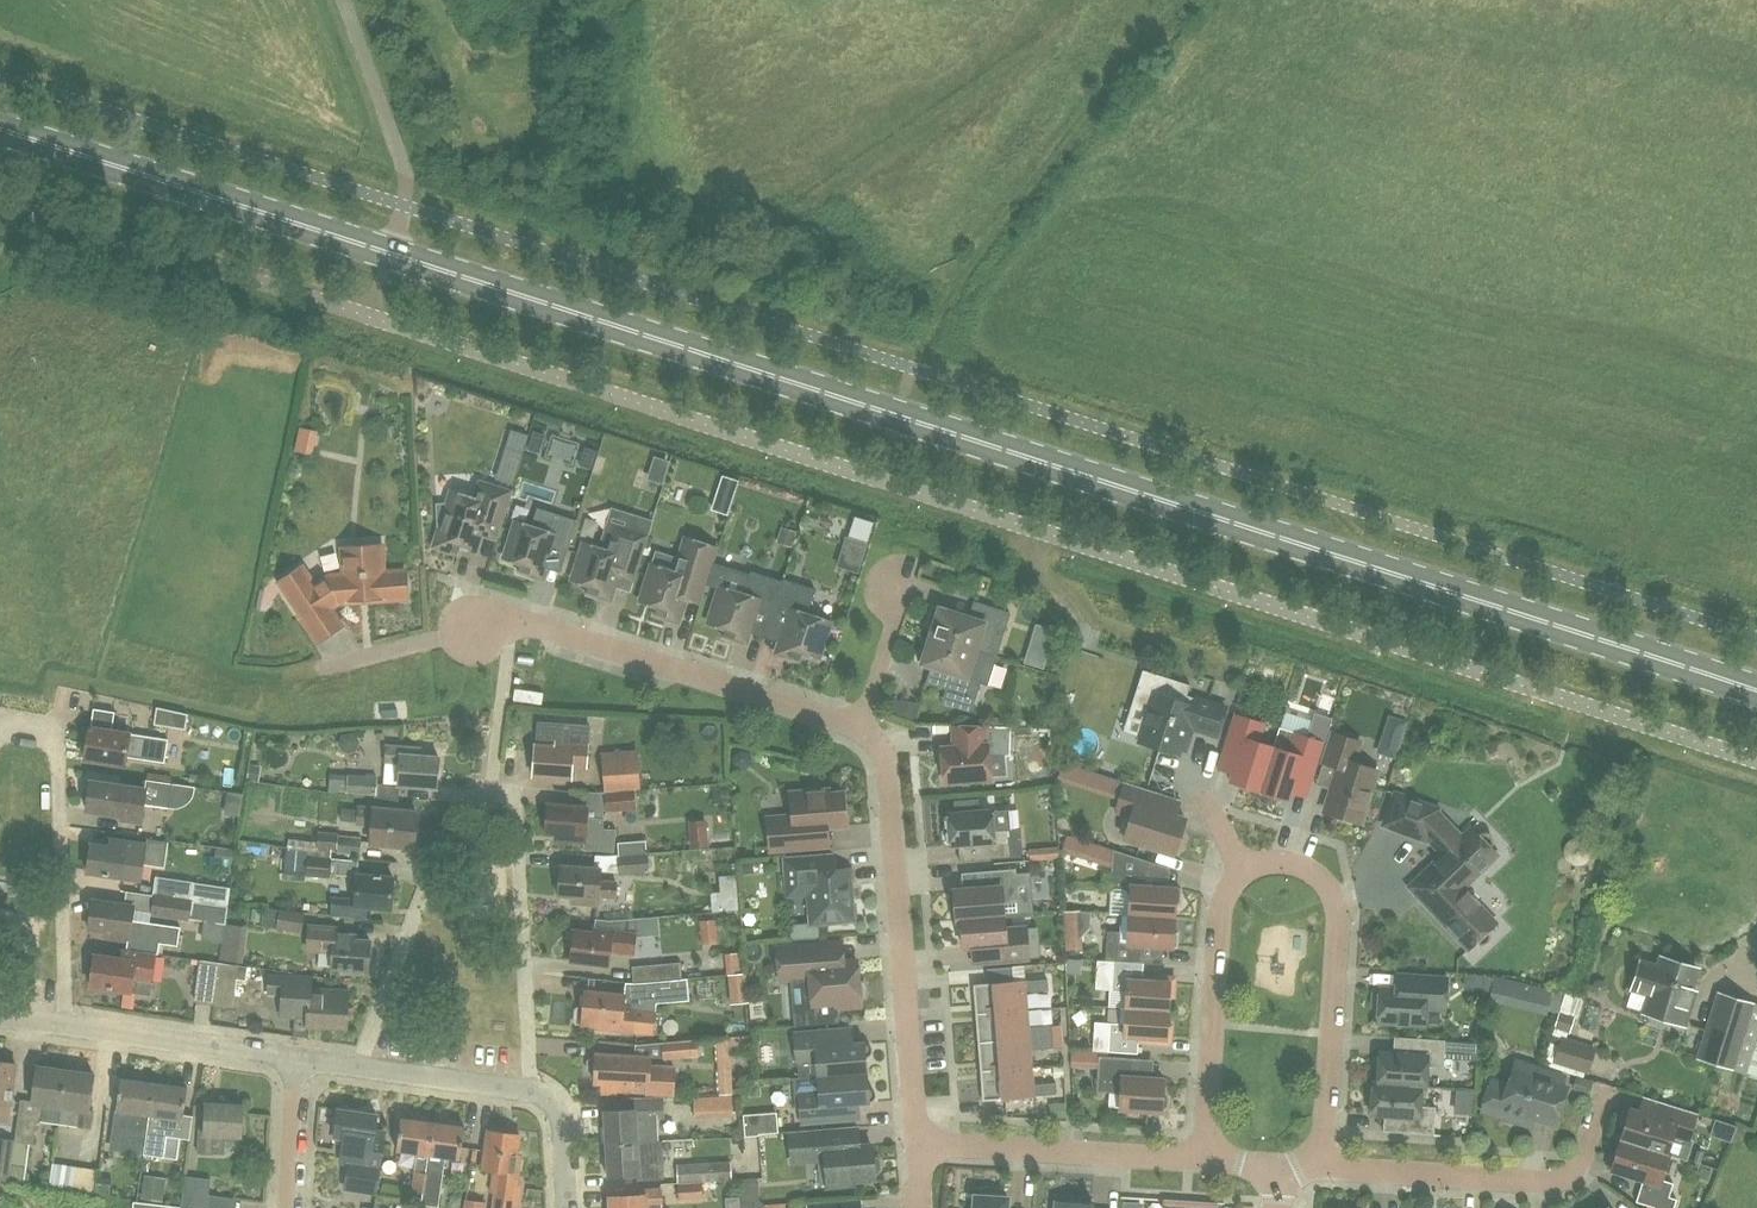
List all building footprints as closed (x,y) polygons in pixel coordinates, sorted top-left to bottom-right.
[(313,451),(315,430),(297,428),(296,449),(313,451)] [(505,445),(524,451),(529,434),(511,428),(505,445)] [(545,435),(533,431),(528,449),(540,453),(545,435)] [(597,451),(585,447),(580,466),(592,469),(597,451)] [(652,477),(663,481),(669,463),(658,459),(652,477)] [(480,536),(497,541),(512,492),(483,483),(478,498),(466,494),(449,489),(445,503),(438,503),(441,546),(460,552),(461,546),(475,551),(480,536)] [(722,496),(717,512),(728,516),(733,500),(722,496)] [(578,520),(539,508),(533,526),(518,521),(506,558),(523,563),(521,572),(542,579),(553,545),(569,550),(578,520)] [(618,577),(634,582),(652,524),(635,519),(631,529),(610,523),(602,548),(586,543),(574,580),(590,585),(588,593),(610,600),(618,577)] [(841,535),(835,566),(859,570),(865,540),(841,535)] [(658,607),(656,615),(678,622),(685,600),(701,605),(717,557),(720,547),(688,537),(677,572),(654,564),(642,602),(658,607)] [(406,570),(385,571),(383,544),(343,547),(343,549),(349,548),(350,579),(329,580),(327,577),(316,584),(303,566),(280,582),(320,641),(343,625),(332,608),(339,603),(360,602),(360,599),(374,598),(374,601),(408,598),(406,570)] [(784,581),(752,571),(745,593),(722,586),(710,623),(726,628),(724,637),(746,644),(757,610),(773,615),(784,581)] [(785,578),(784,581),(773,615),(789,620),(778,654),(801,661),(803,653),(819,658),(831,621),(809,614),(817,589),(785,578)] [(932,636),(997,656),(1011,613),(976,601),(970,617),(941,607),(940,610),(935,609),(930,625),(935,626),(932,636)] [(988,685),(997,656),(932,636),(928,645),(924,644),(919,660),(923,661),(923,664),(952,673),(947,689),(977,699),(982,683),(988,685)] [(1043,668),(1046,661),(1027,655),(1025,663),(1043,668)] [(1141,742),(1179,754),(1184,737),(1190,739),(1193,728),(1218,736),(1227,708),(1188,695),(1191,685),(1142,670),(1131,705),(1151,712),(1141,742)] [(894,700),(890,712),(914,719),(918,704),(902,699),(901,702),(894,700)] [(157,706),(154,724),(186,729),(189,713),(157,706)] [(127,756),(165,762),(169,739),(112,730),(115,712),(95,709),(93,727),(91,727),(85,760),(125,766),(127,756)] [(1322,736),(1328,715),(1312,711),(1306,732),(1322,736)] [(1224,747),(1217,770),(1233,774),(1231,781),(1260,791),(1274,747),(1261,743),(1267,724),(1235,714),(1224,747)] [(536,744),(534,775),(572,778),(573,766),(588,767),(590,745),(563,743),(565,723),(539,721),(537,744),(536,744)] [(952,748),(943,748),(946,781),(991,778),(990,755),(1011,756),(1012,729),(953,726),(952,748)] [(1274,747),(1260,791),(1290,800),(1292,794),(1308,799),(1312,784),(1315,776),(1325,743),(1307,737),(1293,733),(1280,729),(1274,747)] [(1334,733),(1324,763),(1340,768),(1326,811),(1341,816),(1341,819),(1353,823),(1354,820),(1361,822),(1378,771),(1354,764),(1361,742),(1334,733)] [(420,755),(421,747),(388,745),(387,760),(401,761),(399,785),(438,787),(440,756),(420,755)] [(1379,746),(1376,753),(1396,759),(1398,752),(1379,746)] [(635,789),(641,789),(638,750),(602,752),(605,792),(635,789)] [(1087,770),(1066,763),(1062,776),(1083,783),(1087,770)] [(250,764),(248,780),(260,781),(262,766),(250,764)] [(329,791),(347,792),(347,793),(376,794),(377,776),(348,773),(348,775),(330,774),(329,791)] [(142,821),(145,803),(168,807),(172,783),(147,779),(146,788),(92,781),(91,786),(87,786),(84,788),(82,792),(83,797),(85,799),(89,800),(88,810),(124,815),(123,819),(142,821)] [(1121,799),(1116,814),(1132,819),(1126,838),(1175,854),(1177,850),(1182,847),(1185,839),(1182,833),(1187,819),(1176,816),(1181,800),(1158,792),(1126,782),(1121,799)] [(635,789),(605,792),(606,810),(607,812),(637,809),(635,791),(635,790),(635,789)] [(830,789),(792,792),(794,815),(769,817),(771,850),(830,846),(828,827),(847,825),(845,792),(830,793),(830,789)] [(580,800),(580,790),(556,790),(556,800),(580,800)] [(1439,810),(1396,794),(1385,825),(1427,840),(1430,833),(1448,851),(1411,887),(1470,949),(1478,942),(1480,944),(1485,944),(1489,942),(1492,938),(1491,933),(1489,931),(1497,923),(1463,888),(1499,855),(1491,847),(1493,845),(1494,840),(1492,836),(1488,833),(1482,834),(1480,835),(1473,828),(1462,838),(1438,812),(1439,810)] [(949,814),(950,826),(946,830),(947,839),(951,843),(952,845),(979,843),(981,860),(1024,856),(1021,829),(995,831),(994,810),(979,811),(978,799),(954,801),(955,813),(949,814)] [(588,817),(588,808),(548,804),(546,834),(560,836),(560,842),(585,844),(584,851),(615,853),(617,829),(604,828),(605,819),(588,817)] [(414,847),(417,813),(360,807),(358,823),(373,824),(371,843),(414,847)] [(689,821),(691,848),(709,846),(707,819),(689,821)] [(360,855),(362,837),(339,834),(339,833),(319,831),(317,848),(337,850),(337,853),(360,855)] [(1082,858),(1088,841),(1067,835),(1062,852),(1082,858)] [(109,839),(108,846),(92,844),(88,872),(143,879),(148,844),(109,839)] [(1030,860),(1050,859),(1049,848),(1029,849),(1030,860)] [(1111,888),(1110,913),(1123,914),(1131,914),(1176,917),(1177,903),(1181,903),(1182,888),(1169,887),(1147,886),(1148,860),(1114,850),(1113,868),(1111,888)] [(647,852),(619,854),(619,872),(620,874),(649,872),(647,852)] [(332,855),(308,853),(306,876),(330,878),(332,855)] [(811,893),(811,895),(806,895),(808,922),(789,924),(790,939),(820,937),(819,924),(820,924),(820,923),(855,920),(851,868),(835,869),(834,855),(786,859),(789,895),(811,893)] [(616,882),(600,881),(601,869),(561,866),(559,896),(573,897),(573,903),(599,904),(600,895),(616,896),(616,882)] [(987,888),(963,890),(955,890),(958,919),(1005,915),(1004,901),(1020,899),(1017,869),(986,871),(987,888)] [(709,890),(710,909),(737,908),(735,872),(718,873),(718,890),(709,890)] [(368,907),(391,909),(394,878),(359,875),(356,899),(333,897),(331,914),(367,917),(368,907)] [(157,876),(153,895),(191,900),(194,881),(157,876)] [(189,920),(191,900),(153,895),(151,915),(189,920)] [(133,920),(135,907),(94,901),(90,930),(107,932),(106,938),(128,941),(127,949),(159,953),(160,943),(178,945),(181,927),(133,920)] [(226,923),(228,906),(193,901),(190,918),(226,923)] [(305,912),(280,908),(277,928),(302,932),(305,912)] [(1081,937),(1080,912),(1080,911),(1064,912),(1067,951),(1082,950),(1081,937)] [(1109,931),(1107,961),(1115,961),(1142,963),(1143,945),(1164,946),(1178,947),(1179,932),(1175,932),(1176,917),(1131,914),(1123,914),(1122,932),(1109,931)] [(1006,929),(1005,915),(958,919),(962,919),(965,947),(971,946),(972,963),(1030,958),(1028,941),(1023,942),(1022,928),(1006,929)] [(597,918),(595,931),(575,929),(572,962),(609,966),(611,951),(635,953),(639,918),(608,920),(597,918)] [(697,943),(713,942),(711,919),(695,920),(697,943)] [(337,928),(311,926),(309,948),(334,950),(333,966),(369,969),(372,941),(357,940),(357,934),(337,933),(337,928)] [(842,942),(779,947),(782,980),(791,979),(803,978),(806,1024),(840,1021),(839,1008),(862,1006),(861,999),(864,999),(867,996),(868,992),(867,987),(865,983),(863,981),(860,981),(858,960),(844,961),(842,942)] [(134,979),(152,981),(155,956),(123,951),(122,959),(95,956),(91,986),(132,992),(134,979)] [(1663,957),(1660,968),(1642,962),(1634,990),(1651,995),(1645,1013),(1687,1026),(1693,1006),(1688,1004),(1699,969),(1663,957)] [(215,1004),(220,964),(220,963),(200,960),(195,1001),(214,1004),(215,1004)] [(1110,990),(1109,1006),(1121,1007),(1127,1007),(1170,1010),(1171,996),(1175,996),(1177,977),(1144,975),(1145,963),(1142,963),(1115,961),(1114,990),(1110,990)] [(680,962),(633,966),(634,983),(646,982),(682,978),(680,962)] [(248,967),(220,963),(220,964),(215,1004),(234,1006),(238,978),(246,979),(248,967)] [(349,991),(313,989),(314,975),(268,973),(268,994),(281,995),(280,1017),(308,1019),(308,1026),(348,1028),(348,1019),(353,1018),(354,1007),(349,1006),(349,991)] [(746,973),(730,975),(732,1004),(749,1003),(746,973)] [(1446,1009),(1448,978),(1395,975),(1394,989),(1381,988),(1381,991),(1375,993),(1374,1007),(1379,1008),(1379,1021),(1426,1024),(1428,1007),(1446,1009)] [(682,978),(646,982),(647,998),(683,995),(682,978)] [(1026,980),(988,983),(975,984),(977,1013),(1029,1009),(1027,988),(1042,991),(1050,991),(1049,979),(1026,981),(1026,980)] [(1595,980),(1591,986),(1592,993),(1597,996),(1604,996),(1608,991),(1607,984),(1602,980),(1595,980)] [(577,1024),(597,1026),(597,1028),(645,1033),(647,1011),(639,1010),(640,997),(586,991),(584,1009),(578,1008),(577,1024)] [(1754,1005),(1722,995),(1702,1059),(1734,1069),(1734,1067),(1747,1071),(1756,1037),(1756,1006),(1754,1005)] [(1111,1023),(1110,1051),(1139,1053),(1140,1042),(1172,1044),(1173,1025),(1169,1024),(1170,1010),(1127,1007),(1121,1007),(1120,1023),(1111,1023)] [(1029,1009),(977,1013),(979,1042),(1053,1036),(1052,1025),(1044,1026),(1030,1031),(1029,1009)] [(865,1043),(854,1043),(853,1028),(796,1033),(800,1078),(820,1076),(867,1072),(866,1057),(868,1057),(870,1056),(871,1054),(872,1052),(873,1050),(873,1048),(872,1046),(871,1045),(869,1043),(867,1043),(865,1043)] [(717,1062),(720,1094),(731,1094),(730,1059),(729,1048),(752,1047),(751,1034),(716,1037),(717,1062)] [(1552,1062),(1587,1072),(1595,1046),(1560,1035),(1552,1062)] [(1053,1036),(979,1042),(982,1071),(1033,1067),(1031,1046),(1046,1049),(1054,1048),(1053,1036)] [(1377,1060),(1377,1069),(1380,1073),(1379,1083),(1422,1086),(1422,1087),(1427,1087),(1428,1070),(1432,1067),(1443,1068),(1443,1058),(1477,1060),(1479,1042),(1446,1040),(1417,1038),(1416,1055),(1393,1053),(1381,1053),(1381,1056),(1377,1060)] [(664,1042),(666,1059),(698,1056),(696,1039),(689,1040),(664,1042)] [(1092,1064),(1093,1048),(1071,1046),(1069,1063),(1092,1064)] [(597,1054),(597,1058),(592,1058),(589,1061),(589,1070),(592,1073),(596,1073),(596,1083),(603,1083),(603,1093),(618,1093),(618,1090),(647,1091),(647,1094),(674,1095),(676,1067),(637,1065),(637,1056),(597,1054)] [(1099,1067),(1098,1091),(1122,1093),(1121,1109),(1163,1112),(1163,1108),(1166,1108),(1168,1106),(1169,1099),(1167,1096),(1164,1096),(1165,1079),(1153,1078),(1130,1076),(1131,1058),(1108,1056),(1100,1056),(1099,1067)] [(1517,1060),(1514,1069),(1509,1084),(1493,1079),(1483,1110),(1533,1127),(1536,1117),(1556,1124),(1568,1088),(1554,1083),(1557,1074),(1517,1060)] [(17,1064),(0,1062),(0,1120),(7,1121),(9,1104),(12,1105),(17,1064)] [(1035,1088),(1033,1067),(982,1071),(984,1100),(1036,1096),(1058,1094),(1057,1082),(1049,1083),(1035,1088)] [(11,1173),(10,1182),(25,1184),(30,1143),(34,1143),(37,1121),(43,1122),(43,1121),(59,1123),(66,1072),(38,1068),(35,1087),(31,1087),(30,1096),(34,1097),(34,1100),(21,1099),(15,1140),(16,1140),(11,1173)] [(66,1072),(59,1123),(62,1106),(78,1108),(76,1126),(91,1128),(94,1112),(89,1111),(94,1076),(66,1072)] [(871,1088),(869,1088),(867,1072),(820,1076),(800,1078),(793,1078),(796,1108),(800,1107),(801,1123),(860,1118),(859,1103),(870,1102),(872,1102),(874,1101),(875,1099),(876,1097),(876,1095),(876,1093),(876,1091),(874,1090),(873,1089),(871,1088)] [(1576,1076),(1572,1089),(1589,1094),(1593,1081),(1576,1076)] [(151,1115),(155,1084),(121,1079),(117,1110),(150,1115),(151,1115)] [(1370,1097),(1369,1106),(1373,1110),(1373,1114),(1384,1115),(1407,1116),(1406,1133),(1435,1135),(1437,1107),(1424,1106),(1421,1103),(1422,1087),(1422,1086),(1379,1083),(1375,1082),(1375,1083),(1374,1093),(1370,1097)] [(150,1115),(147,1133),(144,1152),(144,1155),(163,1158),(166,1137),(180,1139),(188,1089),(155,1084),(151,1115),(150,1115)] [(1454,1112),(1472,1112),(1472,1087),(1454,1087),(1454,1112)] [(720,1094),(694,1095),(695,1117),(733,1115),(732,1094),(731,1094),(720,1094)] [(607,1143),(638,1142),(656,1140),(655,1117),(665,1117),(664,1095),(636,1097),(637,1108),(605,1110),(607,1143)] [(1673,1136),(1689,1141),(1698,1113),(1642,1096),(1638,1111),(1627,1108),(1622,1123),(1627,1125),(1622,1139),(1669,1154),(1670,1153),(1667,1153),(1673,1136)] [(1066,1102),(1050,1103),(1051,1119),(1067,1118),(1066,1102)] [(225,1155),(225,1135),(241,1136),(243,1106),(207,1104),(205,1134),(200,1134),(199,1153),(225,1155)] [(374,1137),(377,1116),(338,1110),(335,1136),(344,1138),(340,1162),(349,1164),(345,1189),(377,1193),(385,1138),(374,1137)] [(742,1133),(777,1132),(776,1110),(742,1111),(742,1133)] [(428,1156),(433,1122),(401,1117),(396,1151),(428,1156)] [(425,1174),(422,1193),(420,1205),(437,1207),(445,1158),(460,1160),(465,1127),(433,1122),(428,1156),(425,1174)] [(860,1146),(858,1126),(791,1131),(793,1162),(827,1159),(829,1185),(855,1183),(855,1180),(876,1178),(876,1173),(880,1173),(883,1169),(882,1159),(878,1156),(874,1157),(873,1145),(860,1146)] [(144,1152),(147,1133),(126,1129),(123,1149),(144,1152)] [(495,1129),(493,1132),(489,1131),(484,1169),(495,1171),(493,1192),(496,1192),(494,1207),(517,1207),(518,1194),(515,1194),(520,1156),(517,1156),(520,1136),(505,1134),(504,1130),(495,1129)] [(15,1141),(16,1140),(15,1140),(0,1138),(0,1172),(11,1173),(15,1141)] [(1622,1139),(1617,1154),(1613,1153),(1608,1168),(1644,1179),(1637,1202),(1655,1207),(1654,1207),(1675,1207),(1677,1199),(1670,1197),(1674,1183),(1661,1179),(1669,1154),(1622,1139)] [(638,1142),(607,1143),(609,1177),(640,1175),(640,1181),(658,1180),(656,1153),(639,1154),(638,1142)] [(730,1161),(678,1164),(679,1182),(731,1179),(730,1161)] [(99,1170),(53,1163),(49,1189),(95,1195),(99,1170)] [(422,1193),(425,1174),(414,1172),(411,1192),(422,1193)] [(181,1207),(187,1207),(208,1207),(211,1179),(185,1175),(181,1207)] [(757,1176),(736,1177),(737,1194),(723,1195),(723,1207),(735,1207),(735,1201),(759,1200),(757,1176)] [(260,1182),(252,1179),(245,1185),(247,1193),(255,1197),(262,1191),(260,1182)] [(144,1181),(141,1199),(163,1203),(166,1184),(144,1181)] [(703,1198),(702,1181),(678,1183),(679,1199),(703,1198)] [(664,1205),(663,1190),(641,1191),(641,1195),(610,1196),(611,1207),(648,1207),(648,1206),(664,1205)] [(975,1207),(1009,1207),(1009,1197),(1006,1197),(1003,1193),(993,1193),(989,1196),(976,1195),(975,1207)] [(466,1207),(484,1207),(485,1201),(467,1199),(466,1207)] [(1219,1202),(1170,1199),(1169,1207),(1218,1207),(1219,1202)]
